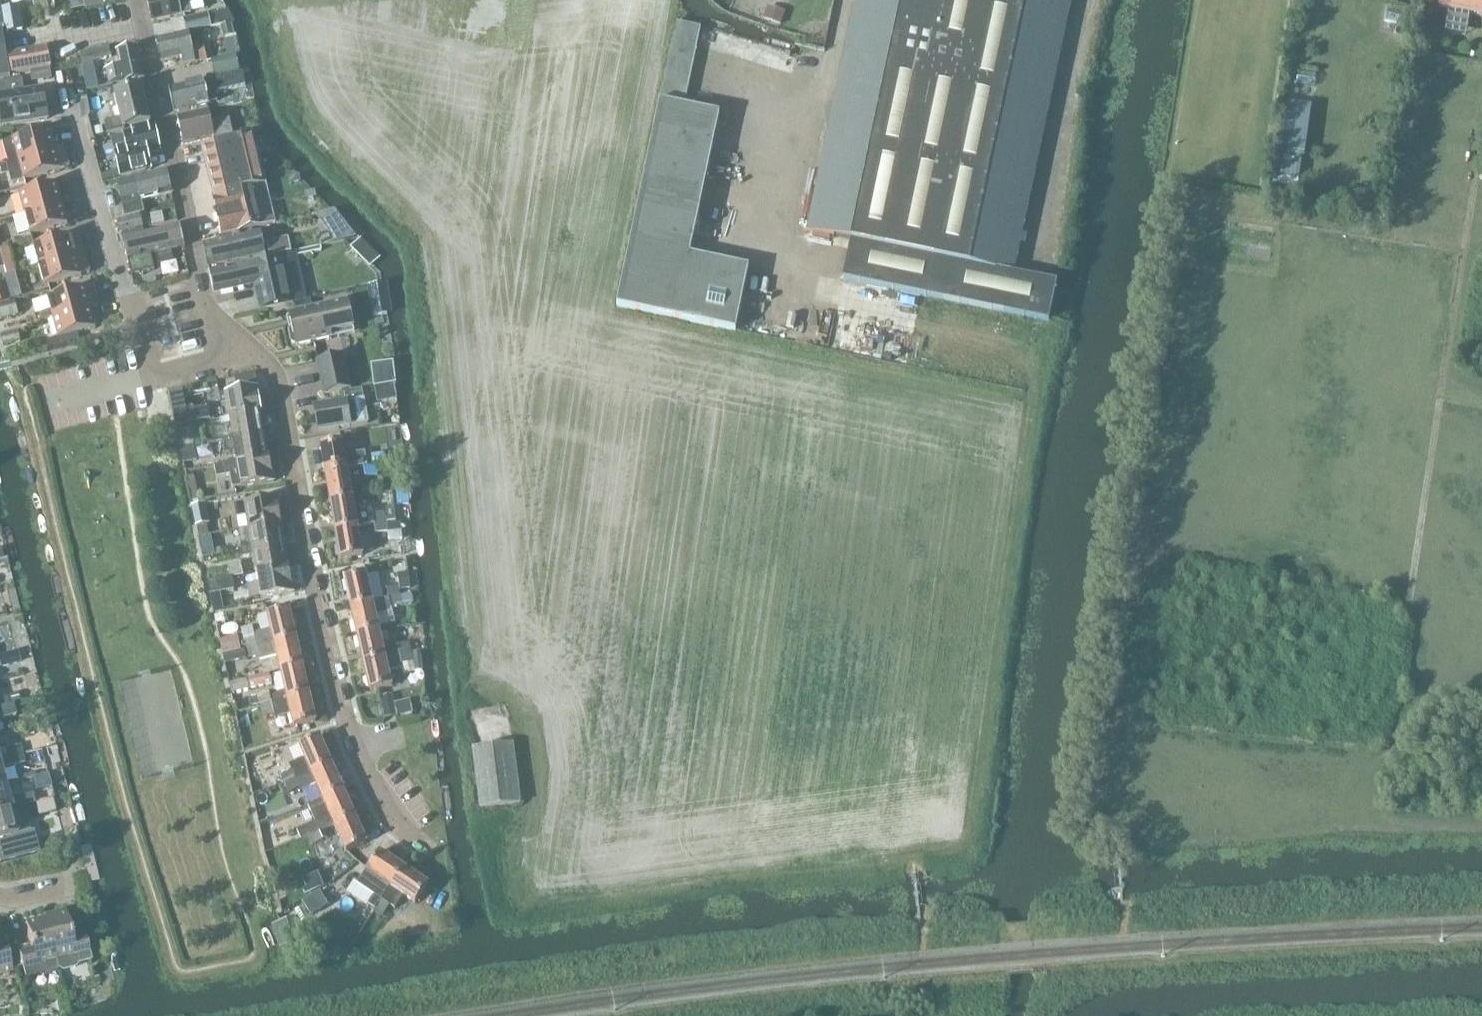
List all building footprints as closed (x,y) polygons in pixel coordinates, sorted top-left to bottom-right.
[(11,75),(4,29),(7,28),(7,33),(23,30),(19,6),(2,9),(1,0),(0,0),(0,77),(11,75)] [(87,8),(103,4),(102,0),(68,0),(71,11),(87,8)] [(205,0),(149,0),(148,0),(153,22),(191,13),(190,5),(205,2),(205,0)] [(843,279),(1049,322),(1058,283),(1014,273),(1071,0),(856,0),(808,231),(851,240),(843,279)] [(1439,9),(1481,16),(1481,0),(1441,0),(1439,9)] [(185,20),(188,32),(212,26),(209,14),(185,20)] [(684,106),(701,27),(677,22),(617,306),(736,331),(749,267),(690,255),(720,114),(684,106)] [(157,40),(162,61),(182,56),(185,66),(208,60),(205,46),(193,48),(189,33),(157,40)] [(9,54),(13,74),(52,67),(49,47),(9,54)] [(80,53),(80,54),(84,69),(94,67),(93,61),(112,57),(110,47),(80,53)] [(122,70),(111,72),(113,85),(124,82),(125,83),(145,78),(138,47),(118,51),(122,70)] [(213,61),(216,77),(241,72),(237,55),(213,61)] [(60,84),(74,82),(71,68),(57,70),(60,84)] [(232,75),(170,89),(175,113),(209,105),(209,104),(207,95),(218,92),(246,86),(243,72),(232,75)] [(2,119),(3,126),(48,119),(44,89),(16,93),(14,81),(0,83),(0,120),(2,119)] [(106,123),(108,134),(126,130),(125,128),(152,122),(143,87),(116,94),(122,119),(106,123)] [(178,118),(184,143),(214,137),(216,142),(235,138),(230,117),(212,121),(210,111),(178,118)] [(128,148),(114,151),(120,177),(146,171),(152,169),(149,155),(161,152),(158,138),(160,134),(156,130),(156,126),(124,134),(128,148)] [(51,130),(4,142),(9,163),(57,150),(56,149),(51,130)] [(255,135),(203,147),(218,211),(214,212),(213,214),(215,221),(217,223),(221,222),(224,235),(275,223),(255,135)] [(9,163),(8,163),(13,183),(62,170),(62,169),(70,167),(65,147),(56,149),(57,150),(9,163)] [(122,182),(117,183),(120,192),(126,218),(138,215),(142,214),(139,202),(173,194),(168,170),(122,182)] [(299,175),(289,178),(291,185),(301,182),(299,175)] [(20,194),(26,214),(63,204),(57,184),(20,194)] [(315,191),(305,194),(307,200),(317,198),(315,191)] [(63,204),(26,214),(13,217),(18,235),(31,232),(31,234),(68,224),(63,204)] [(334,211),(318,215),(338,241),(355,237),(334,211)] [(126,218),(118,220),(121,232),(141,227),(138,215),(126,218)] [(152,255),(185,247),(180,225),(145,233),(144,228),(123,233),(132,275),(155,270),(152,255)] [(204,245),(209,267),(266,255),(261,233),(204,245)] [(72,236),(34,246),(40,266),(85,254),(80,235),(72,237),(72,236)] [(289,237),(267,242),(270,257),(292,252),(289,237)] [(82,276),(82,275),(91,273),(85,254),(40,266),(45,286),(82,276)] [(294,303),(294,302),(283,256),(210,272),(215,294),(255,285),(261,310),(268,308),(294,303)] [(11,300),(6,281),(0,283),(0,303),(11,300)] [(384,284),(370,286),(373,316),(388,314),(384,284)] [(100,306),(94,287),(86,289),(86,288),(48,298),(52,311),(42,314),(44,321),(54,318),(91,308),(91,309),(100,306)] [(297,343),(298,346),(333,339),(332,334),(355,328),(348,299),(324,304),(324,307),(290,315),(294,328),(291,329),(290,331),(293,342),(295,344),(297,343)] [(19,315),(16,301),(0,306),(0,320),(19,315)] [(91,308),(54,318),(59,338),(97,328),(91,309),(91,308)] [(1,334),(4,345),(22,341),(19,329),(1,334)] [(318,361),(326,394),(352,388),(344,355),(318,361)] [(263,413),(256,374),(235,378),(238,390),(226,392),(226,393),(220,394),(222,405),(228,404),(231,418),(261,412),(262,413),(263,413)] [(369,423),(365,399),(347,402),(315,407),(319,432),(369,423)] [(186,410),(188,423),(211,419),(209,406),(186,410)] [(264,427),(268,426),(270,424),(268,416),(266,414),(262,415),(262,413),(261,412),(231,418),(232,427),(203,432),(206,445),(223,442),(265,434),(264,427)] [(178,431),(181,449),(195,447),(192,429),(178,431)] [(226,454),(237,452),(238,461),(269,456),(265,434),(223,442),(226,454)] [(344,442),(322,445),(327,474),(349,470),(368,467),(366,453),(346,456),(344,442)] [(195,447),(181,449),(184,463),(198,460),(195,447)] [(218,477),(232,475),(234,488),(243,487),(275,482),(270,456),(269,456),(238,461),(216,465),(218,477)] [(376,466),(365,468),(366,477),(378,475),(376,466)] [(349,470),(327,474),(332,503),(354,499),(349,470)] [(281,523),(282,523),(278,497),(235,505),(237,518),(248,517),(250,529),(281,523)] [(354,499),(332,503),(337,531),(358,527),(375,524),(387,522),(385,512),(374,514),(373,510),(356,513),(354,499)] [(206,503),(192,506),(196,526),(210,524),(206,503)] [(387,522),(375,524),(376,533),(388,531),(387,522)] [(285,545),(281,523),(250,529),(240,530),(243,548),(244,552),(285,545)] [(358,527),(337,531),(342,559),(364,556),(358,527)] [(255,555),(258,573),(288,567),(285,545),(244,552),(244,557),(255,555)] [(215,556),(213,547),(202,549),(204,558),(215,556)] [(231,577),(233,578),(244,576),(242,561),(229,564),(231,577)] [(288,567),(258,573),(260,584),(247,586),(250,600),(294,592),(290,567),(288,567)] [(345,578),(352,606),(374,601),(368,572),(345,578)] [(211,593),(235,589),(233,578),(231,577),(209,581),(211,593)] [(386,588),(389,598),(402,595),(401,589),(399,585),(386,588)] [(374,601),(352,606),(358,635),(381,630),(380,627),(396,624),(392,608),(405,605),(402,595),(389,598),(374,602),(374,601)] [(268,615),(272,629),(255,633),(256,638),(245,640),(247,649),(297,638),(290,610),(268,615)] [(381,630),(358,635),(365,663),(387,658),(387,657),(381,630)] [(238,637),(220,641),(223,654),(241,650),(238,637)] [(261,662),(278,658),(281,671),(303,666),(297,638),(247,649),(249,659),(260,656),(261,662)] [(399,654),(400,655),(413,652),(410,642),(397,645),(399,654)] [(387,657),(387,658),(365,663),(371,692),(394,687),(390,671),(404,669),(403,664),(414,662),(413,652),(400,655),(399,654),(387,657)] [(7,653),(0,655),(0,662),(1,665),(1,667),(10,665),(7,653)] [(281,671),(288,699),(310,694),(303,666),(281,671)] [(248,679),(250,689),(273,684),(271,673),(248,679)] [(270,694),(258,696),(261,705),(272,703),(270,694)] [(276,718),(291,714),(295,727),(316,722),(310,694),(288,699),(272,703),(261,705),(260,705),(263,714),(274,712),(276,718)] [(10,703),(8,696),(0,698),(0,706),(10,703)] [(410,700),(395,704),(397,717),(413,714),(410,700)] [(0,706),(0,720),(16,716),(13,703),(10,703),(0,706)] [(292,771),(281,775),(286,785),(297,780),(312,774),(332,764),(320,737),(300,746),(305,759),(290,765),(292,771)] [(474,749),(481,809),(521,804),(514,744),(474,749)] [(22,745),(5,749),(7,757),(23,753),(22,745)] [(23,753),(7,757),(9,767),(26,763),(23,753)] [(6,783),(2,769),(9,767),(7,757),(0,759),(0,785),(6,783)] [(312,774),(297,780),(300,788),(302,792),(317,786),(323,800),(344,790),(332,764),(312,774)] [(48,775),(33,779),(36,791),(51,787),(48,775)] [(297,780),(286,785),(289,793),(300,788),(297,780)] [(0,785),(0,811),(19,806),(17,798),(10,800),(6,783),(0,785)] [(316,823),(298,832),(302,840),(309,837),(321,832),(335,825),(335,826),(356,816),(344,790),(323,800),(309,806),(316,823)] [(33,794),(17,798),(19,806),(24,805),(35,802),(33,794)] [(39,802),(27,805),(30,817),(42,814),(39,802)] [(0,811),(0,856),(1,861),(40,851),(34,829),(30,830),(24,805),(19,806),(0,811)] [(356,816),(335,826),(337,830),(341,840),(347,852),(367,843),(356,816)] [(321,832),(309,837),(312,845),(325,839),(321,832)] [(368,870),(359,884),(373,894),(375,895),(369,905),(376,910),(405,868),(380,852),(368,870)] [(405,868),(376,910),(384,916),(390,906),(396,909),(405,896),(416,903),(429,885),(405,868)] [(307,888),(303,890),(306,895),(325,887),(319,873),(303,880),(307,888)] [(321,892),(303,903),(311,916),(329,906),(321,892)] [(43,916),(44,918),(45,918),(58,970),(63,972),(76,968),(78,965),(92,961),(85,934),(72,937),(65,910),(43,916)] [(58,970),(45,918),(44,918),(25,923),(31,948),(18,951),(25,978),(39,975),(43,977),(56,973),(58,970)] [(13,969),(6,944),(0,945),(0,972),(13,969)]
